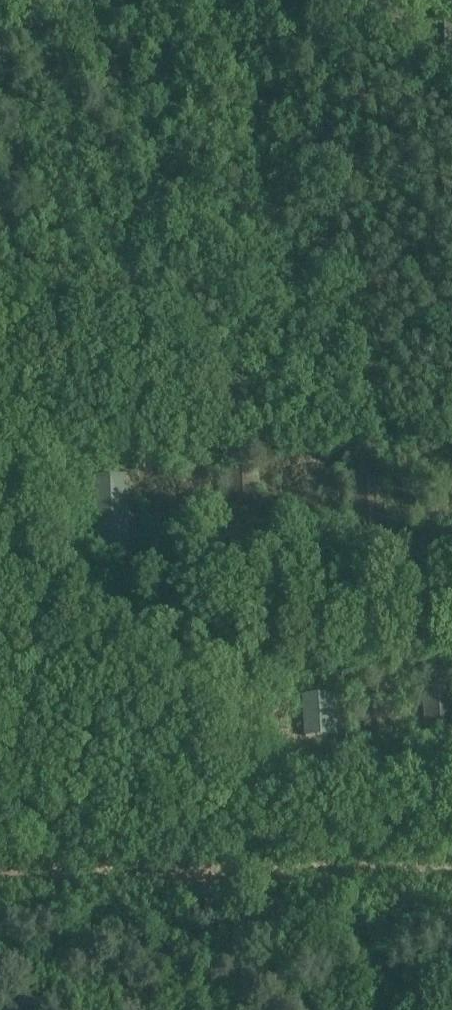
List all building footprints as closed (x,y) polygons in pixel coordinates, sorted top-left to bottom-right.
[(225,471),(229,553),(262,551),(259,470),(225,471)] [(92,477),(95,559),(130,557),(126,475),(92,477)] [(425,732),(451,730),(451,688),(421,691),(425,732)] [(301,697),(305,739),(339,736),(336,695),(301,697)]
